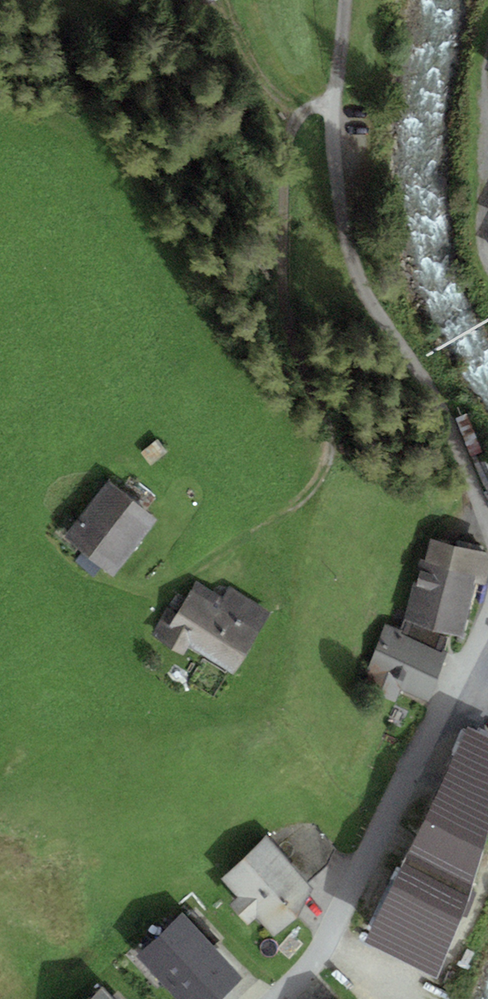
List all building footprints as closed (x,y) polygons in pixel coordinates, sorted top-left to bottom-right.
[(114,577),(157,521),(107,483),(64,540),(114,577)] [(487,574),(487,556),(430,541),(424,564),(479,578),(478,583),(485,585),(487,574)] [(420,563),(404,621),(448,633),(464,637),(478,583),(479,578),(424,564),(420,563)] [(184,655),(189,646),(192,648),(232,674),(272,612),(230,586),(223,597),(198,582),(188,598),(179,592),(152,634),(184,655)] [(402,631),(385,624),(367,670),(374,673),(367,691),(396,702),(403,684),(431,695),(449,648),(444,647),(448,633),(404,621),(402,631)] [(365,941),(436,979),(468,895),(487,823),(487,740),(466,731),(402,864),(365,941)] [(315,891),(266,835),(221,879),(238,898),(229,906),(247,926),(256,918),(273,937),(315,891)] [(183,913),(137,955),(178,998),(222,998),(244,978),(183,913)] [(102,988),(90,998),(113,998),(102,988)]
